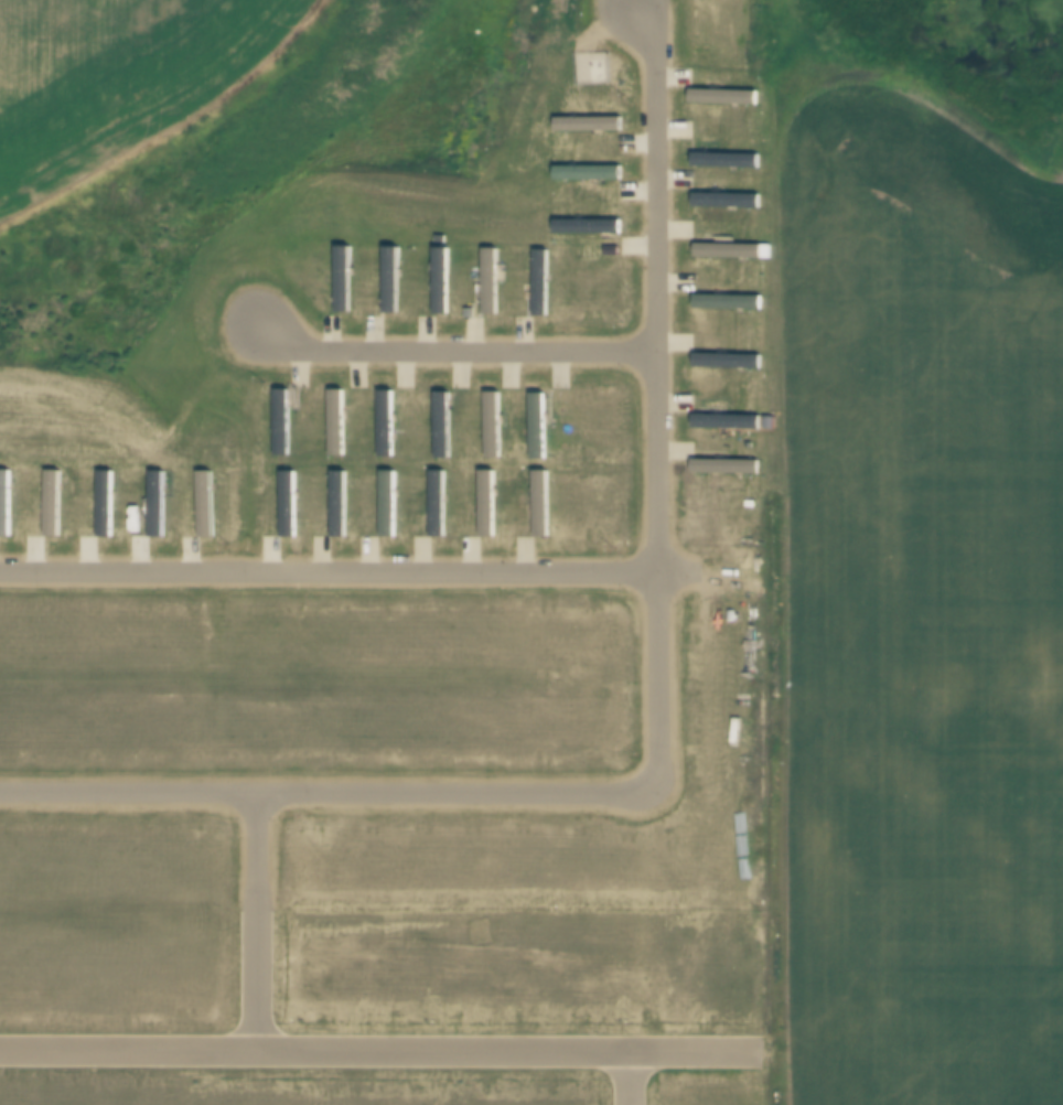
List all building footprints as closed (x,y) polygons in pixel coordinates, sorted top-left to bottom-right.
[(689,92),(756,96),(756,110),(688,107),(689,92)] [(552,124),(619,124),(619,137),(552,137),(552,124)] [(689,158),(756,161),(755,173),(689,170),(689,158)] [(552,171),(618,171),(618,183),(552,183),(552,171)] [(691,196),(756,199),(756,212),(690,210),(691,196)] [(551,225),(618,225),(618,238),(551,238),(551,225)] [(694,248),(759,250),(759,264),(694,261),(694,248)] [(334,253),(345,253),(345,317),(334,317),(334,253)] [(382,253),(394,253),(394,318),(382,318),(382,253)] [(431,253),(443,253),(443,318),(431,318),(431,253)] [(532,254),(544,254),(544,320),(532,320),(532,254)] [(480,255),(492,255),(492,319),(480,319),(480,255)] [(692,299),(759,302),(759,314),(692,312),(692,299)] [(692,358),(758,361),(758,374),(692,372),(692,358)] [(272,394),(286,394),(284,460),(271,460),(272,394)] [(328,394),(340,394),(339,460),(326,460),(328,394)] [(377,395),(390,395),(388,462),(376,462),(377,395)] [(432,395),(447,395),(445,462),(431,462),(432,395)] [(481,397),(497,397),(496,462),(480,462),(481,397)] [(528,397),(544,397),(543,464),(527,463),(528,397)] [(694,419),(756,421),(756,435),(694,432),(694,419)] [(694,464),(756,465),(756,480),(692,479),(694,464)] [(428,472),(442,473),(441,540),(426,540),(428,472)] [(477,472),(493,472),(492,541),(476,540),(477,472)] [(328,473),(343,473),(342,541),(326,541),(328,473)] [(377,474),(393,474),(391,541),(376,541),(377,474)] [(532,474),(547,474),(546,541),(530,541),(532,474)] [(149,475),(162,476),(161,541),(148,541),(149,475)] [(44,476),(56,476),(55,541),(43,541),(44,476)] [(97,476),(110,476),(109,541),(96,541),(97,476)] [(196,478),(210,476),(212,541),(198,543),(196,478)] [(279,478),(291,478),(292,541),(280,541),(279,478)]
